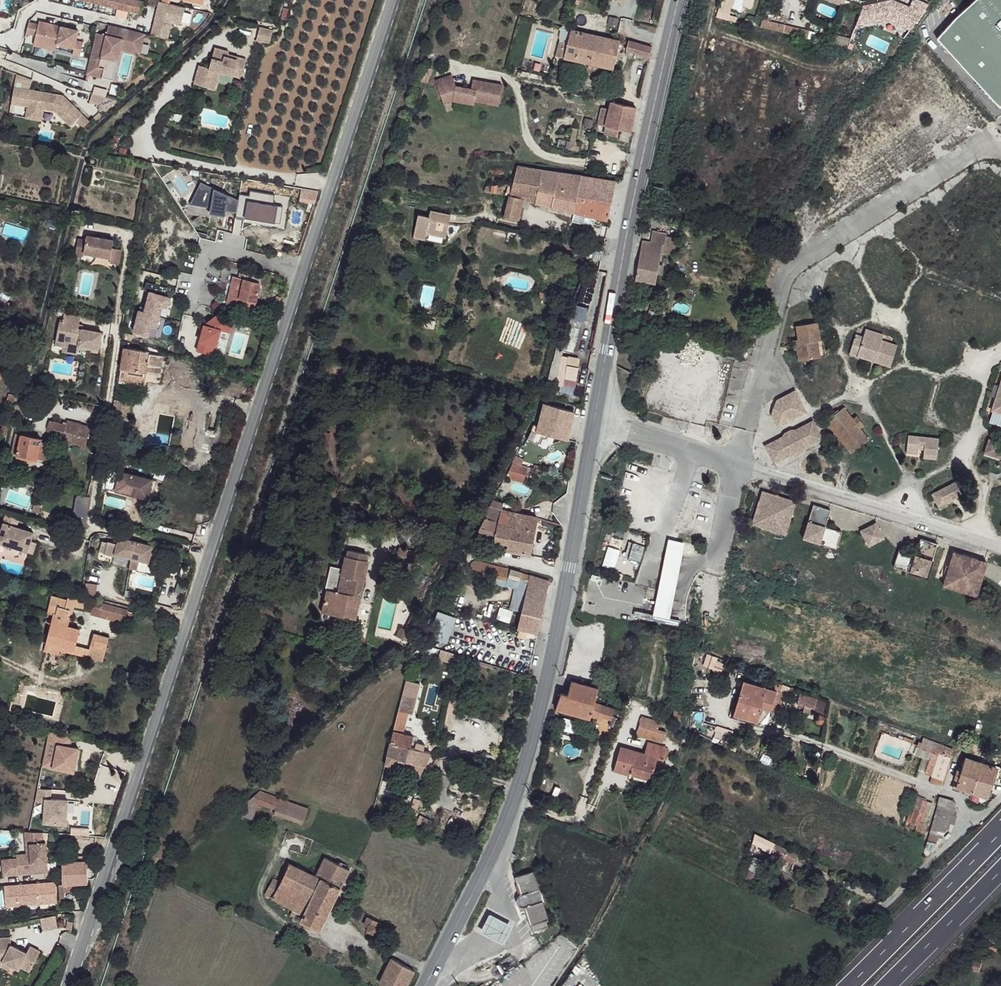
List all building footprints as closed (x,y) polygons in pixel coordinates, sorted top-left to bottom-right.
[(117,5),(140,11),(142,2),(135,0),(93,0),(117,5)] [(753,0),(739,0),(738,6),(751,10),(753,0)] [(922,0),(895,0),(920,10),(924,1),(922,0)] [(570,26),(569,30),(588,35),(594,8),(575,3),(570,26)] [(139,16),(140,11),(117,5),(116,10),(139,16)] [(761,20),(759,28),(811,41),(813,32),(761,20)] [(29,22),(26,33),(36,36),(34,45),(37,46),(48,48),(56,50),(57,44),(74,48),(73,55),(80,57),(83,42),(76,40),(78,30),(39,21),(38,24),(29,22)] [(189,23),(187,28),(193,32),(199,27),(189,23)] [(140,54),(145,33),(109,25),(106,35),(97,33),(87,73),(102,77),(103,72),(109,73),(114,55),(116,56),(118,48),(120,49),(140,54)] [(566,43),(562,58),(588,64),(598,66),(613,70),(620,42),(588,35),(569,30),(566,43)] [(847,47),(848,39),(831,35),(829,44),(847,47)] [(559,41),(555,57),(562,58),(566,43),(559,41)] [(628,42),(625,51),(649,57),(651,48),(628,42)] [(37,46),(35,55),(46,57),(48,48),(37,46)] [(228,51),(214,47),(208,67),(206,75),(217,78),(219,71),(240,77),(245,58),(227,53),(228,51)] [(103,72),(102,77),(108,79),(113,80),(120,49),(118,48),(116,56),(114,55),(109,73),(103,72)] [(588,64),(586,72),(596,74),(598,66),(588,64)] [(208,67),(198,65),(193,83),(203,86),(206,75),(208,67)] [(454,74),(438,79),(445,102),(454,99),(475,104),(476,101),(499,106),(504,87),(480,81),(479,85),(474,83),(473,89),(458,85),(454,74)] [(217,78),(206,75),(203,86),(214,89),(217,78)] [(63,95),(14,88),(12,104),(28,107),(26,119),(37,120),(39,109),(44,109),(55,111),(71,125),(76,120),(83,113),(63,95)] [(116,99),(92,94),(90,101),(100,103),(106,109),(116,99)] [(612,104),(611,111),(607,128),(606,135),(616,137),(618,130),(628,133),(634,109),(612,104)] [(603,110),(599,127),(607,128),(611,111),(603,110)] [(90,120),(83,113),(76,120),(84,127),(90,120)] [(511,190),(506,216),(519,220),(522,200),(575,213),(577,198),(610,205),(616,181),(518,167),(513,186),(511,190)] [(193,194),(212,199),(210,207),(226,209),(236,211),(238,196),(199,180),(193,194)] [(485,187),(486,193),(504,191),(506,185),(485,187)] [(320,188),(306,186),(302,197),(316,199),(320,188)] [(248,198),(238,197),(236,211),(235,215),(279,222),(281,209),(272,207),(273,198),(249,193),(248,198)] [(188,204),(210,207),(212,199),(193,194),(188,204)] [(577,198),(575,213),(607,220),(610,205),(577,198)] [(224,215),(226,209),(210,207),(208,213),(224,215)] [(423,217),(416,238),(426,241),(427,235),(447,239),(451,216),(431,212),(429,217),(423,217)] [(414,238),(416,238),(423,217),(419,216),(414,238)] [(666,234),(653,232),(649,242),(662,245),(665,246),(666,238),(666,234)] [(88,239),(80,238),(77,254),(84,255),(85,253),(111,258),(110,263),(119,265),(122,250),(113,248),(115,241),(88,235),(88,239)] [(427,235),(426,241),(446,245),(447,239),(427,235)] [(675,239),(666,238),(665,246),(662,245),(661,255),(672,258),(675,239)] [(649,242),(643,242),(635,280),(655,284),(661,255),(662,245),(649,242)] [(232,276),(226,303),(253,309),(260,275),(244,271),(242,279),(232,276)] [(166,287),(145,282),(143,291),(148,292),(144,308),(139,307),(133,332),(147,336),(149,327),(158,329),(162,317),(158,316),(161,306),(166,307),(168,297),(164,296),(166,287)] [(658,303),(651,301),(648,315),(653,317),(658,303)] [(81,316),(65,313),(63,321),(60,320),(55,344),(63,346),(64,346),(64,344),(79,346),(79,345),(99,349),(102,333),(79,328),(81,316)] [(222,320),(217,314),(203,325),(196,351),(210,355),(213,345),(215,346),(219,330),(229,333),(232,323),(222,320)] [(818,315),(798,316),(800,335),(797,336),(799,352),(820,351),(819,336),(821,334),(818,315)] [(865,336),(857,333),(852,348),(893,362),(899,341),(885,335),(887,330),(870,324),(865,336)] [(98,353),(99,349),(79,345),(79,346),(64,344),(64,346),(63,346),(62,351),(77,354),(78,349),(98,353)] [(122,348),(118,383),(126,384),(126,381),(142,383),(143,373),(145,373),(146,365),(154,366),(156,355),(144,354),(144,351),(122,348)] [(146,365),(145,373),(160,376),(163,356),(156,355),(154,366),(146,365)] [(562,356),(556,385),(562,386),(564,379),(567,365),(569,358),(562,356)] [(0,363),(0,378),(8,374),(8,373),(13,371),(10,363),(4,366),(3,362),(0,363)] [(567,365),(564,379),(575,381),(578,368),(567,365)] [(796,385),(779,393),(774,407),(779,416),(804,403),(796,385)] [(844,402),(826,415),(849,446),(866,433),(860,422),(853,414),(844,402)] [(537,425),(536,434),(541,435),(566,442),(573,412),(542,405),(537,425)] [(857,411),(853,414),(860,422),(863,421),(857,411)] [(813,418),(769,440),(776,455),(820,432),(813,418)] [(61,424),(47,419),(44,428),(44,429),(44,430),(45,432),(45,433),(46,433),(47,434),(56,437),(61,424)] [(76,424),(65,421),(57,443),(80,451),(87,431),(75,427),(76,424)] [(533,424),(528,441),(539,446),(541,435),(536,434),(537,425),(533,424)] [(942,438),(914,428),(909,439),(919,443),(920,440),(926,442),(925,447),(938,452),(942,438)] [(995,451),(999,437),(990,434),(986,448),(995,451)] [(20,436),(16,457),(36,461),(37,459),(46,460),(49,445),(40,443),(40,440),(20,436)] [(938,452),(925,447),(924,452),(937,456),(938,452)] [(520,452),(514,463),(522,465),(527,455),(520,452)] [(514,463),(506,477),(524,481),(528,468),(522,465),(514,463)] [(105,472),(102,488),(115,490),(118,474),(105,472)] [(151,479),(127,472),(122,492),(146,498),(151,479)] [(960,478),(933,491),(939,504),(966,489),(960,478)] [(793,499),(762,489),(752,522),(784,533),(793,499)] [(69,523),(81,527),(84,519),(88,496),(76,494),(76,496),(73,513),(72,515),(71,516),(70,515),(68,520),(70,521),(69,523)] [(484,521),(476,536),(504,542),(502,550),(530,555),(537,517),(499,509),(500,503),(494,500),(485,514),(484,521)] [(40,504),(35,502),(32,510),(37,512),(40,504)] [(828,510),(812,505),(802,538),(834,547),(839,530),(823,524),(828,510)] [(19,516),(6,512),(2,522),(15,526),(19,516)] [(875,521),(859,528),(867,546),(883,538),(875,521)] [(2,522),(0,530),(0,542),(32,552),(35,541),(30,540),(27,539),(30,530),(15,526),(2,522)] [(476,536),(472,544),(481,546),(482,542),(492,545),(492,548),(502,550),(504,542),(476,536)] [(106,541),(103,554),(113,556),(114,554),(147,562),(147,564),(156,568),(160,554),(151,552),(153,546),(117,537),(115,544),(106,541)] [(914,553),(899,548),(893,565),(926,575),(936,543),(919,538),(914,553)] [(647,544),(630,539),(625,557),(641,562),(647,544)] [(416,550),(416,555),(425,555),(426,545),(417,544),(416,550)] [(601,566),(614,570),(620,549),(608,545),(601,566)] [(399,549),(398,557),(415,560),(416,555),(416,550),(399,549)] [(679,553),(667,549),(657,600),(670,603),(679,553)] [(985,560),(952,550),(942,583),(975,594),(985,560)] [(326,590),(321,612),(353,620),(367,561),(346,556),(336,593),(326,590)] [(476,572),(475,575),(507,583),(508,579),(510,571),(493,566),(492,567),(475,562),(472,562),(470,563),(467,564),(465,566),(463,568),(476,572)] [(510,571),(508,579),(518,582),(522,581),(526,580),(527,576),(510,571)] [(526,580),(516,630),(539,634),(549,583),(527,576),(526,580)] [(85,594),(96,595),(96,583),(86,582),(85,594)] [(49,593),(45,610),(50,612),(54,613),(57,605),(51,603),(53,594),(49,593)] [(57,605),(54,613),(70,618),(74,606),(82,608),(85,598),(67,594),(66,597),(53,594),(51,603),(57,605)] [(93,600),(89,614),(124,623),(127,609),(93,600)] [(432,636),(448,641),(456,614),(439,610),(432,636)] [(50,612),(48,621),(68,627),(70,618),(54,613),(50,612)] [(397,630),(394,639),(406,643),(412,628),(416,630),(417,626),(415,626),(418,619),(411,616),(402,631),(397,630)] [(48,621),(43,642),(73,650),(75,646),(78,630),(68,627),(48,621)] [(92,633),(87,649),(104,654),(108,637),(92,633)] [(43,642),(41,650),(56,654),(57,652),(101,664),(104,654),(87,649),(75,646),(73,650),(43,642)] [(437,649),(435,655),(449,660),(451,654),(437,649)] [(128,672),(126,681),(142,684),(143,678),(139,677),(140,675),(128,672)] [(598,689),(572,680),(567,694),(562,693),(557,708),(588,718),(590,712),(593,704),(598,689)] [(780,690),(756,683),(745,714),(767,722),(774,709),(780,690)] [(793,695),(780,690),(774,709),(788,713),(793,695)] [(821,699),(803,692),(800,703),(807,706),(805,711),(816,714),(821,699)] [(403,695),(394,730),(401,732),(406,714),(411,697),(403,695)] [(613,710),(593,704),(590,712),(610,718),(613,710)] [(660,718),(644,713),(638,733),(663,741),(666,728),(659,726),(660,718)] [(394,730),(386,757),(422,771),(429,754),(422,751),(409,746),(412,741),(413,737),(401,732),(394,730)] [(71,747),(73,737),(49,731),(42,765),(74,772),(79,749),(71,747)] [(946,748),(923,739),(921,745),(942,754),(946,748)] [(665,756),(667,744),(647,740),(644,751),(622,746),(615,769),(632,773),(633,770),(654,775),(659,756),(665,756)] [(424,746),(412,741),(409,746),(422,751),(424,746)] [(983,764),(964,758),(959,770),(973,776),(969,790),(974,792),(983,764)] [(947,768),(936,764),(932,776),(943,780),(947,768)] [(996,768),(983,764),(974,792),(986,796),(996,768)] [(973,776),(959,770),(956,785),(969,790),(973,776)] [(53,787),(37,785),(35,802),(44,803),(44,823),(67,825),(69,797),(52,794),(53,787)] [(261,789),(253,797),(277,807),(281,796),(261,789)] [(955,798),(943,795),(941,804),(952,807),(955,798)] [(928,803),(919,800),(912,823),(921,826),(928,803)] [(952,807),(941,804),(937,815),(947,818),(952,807)] [(947,818),(937,815),(933,827),(943,830),(947,818)] [(43,834),(26,831),(28,854),(17,855),(17,858),(28,858),(31,858),(30,835),(44,836),(43,834)] [(786,846),(758,833),(754,840),(760,844),(760,847),(782,858),(786,846)] [(17,858),(3,859),(4,873),(48,870),(47,843),(44,844),(44,836),(30,835),(31,858),(28,858),(17,858)] [(761,859),(755,856),(750,867),(756,870),(761,859)] [(314,872),(313,874),(322,878),(340,887),(349,869),(324,857),(317,873),(314,872)] [(290,862),(282,882),(312,897),(322,878),(313,874),(314,872),(290,862)] [(63,864),(63,884),(77,885),(90,884),(89,863),(75,864),(63,864)] [(547,917),(531,870),(515,875),(532,928),(545,924),(544,918),(547,917)] [(282,882),(273,897),(294,908),(307,914),(303,921),(320,929),(340,887),(322,878),(312,897),(282,882)] [(275,879),(266,894),(273,897),(282,882),(275,879)] [(59,885),(59,894),(65,894),(77,892),(77,885),(63,884),(59,885)] [(36,886),(4,888),(6,908),(38,906),(47,905),(46,889),(37,890),(36,886)] [(294,908),(291,916),(303,921),(307,914),(294,908)] [(504,939),(512,921),(490,910),(481,928),(504,939)] [(55,916),(40,919),(42,931),(57,929),(55,916)] [(368,917),(365,924),(369,926),(367,932),(373,934),(378,921),(368,917)] [(2,961),(18,969),(20,967),(29,972),(40,951),(29,946),(26,953),(10,945),(10,937),(0,938),(0,961),(2,961)] [(379,984),(382,985),(405,985),(413,970),(391,959),(379,984)] [(981,965),(974,962),(971,969),(978,972),(981,965)]
